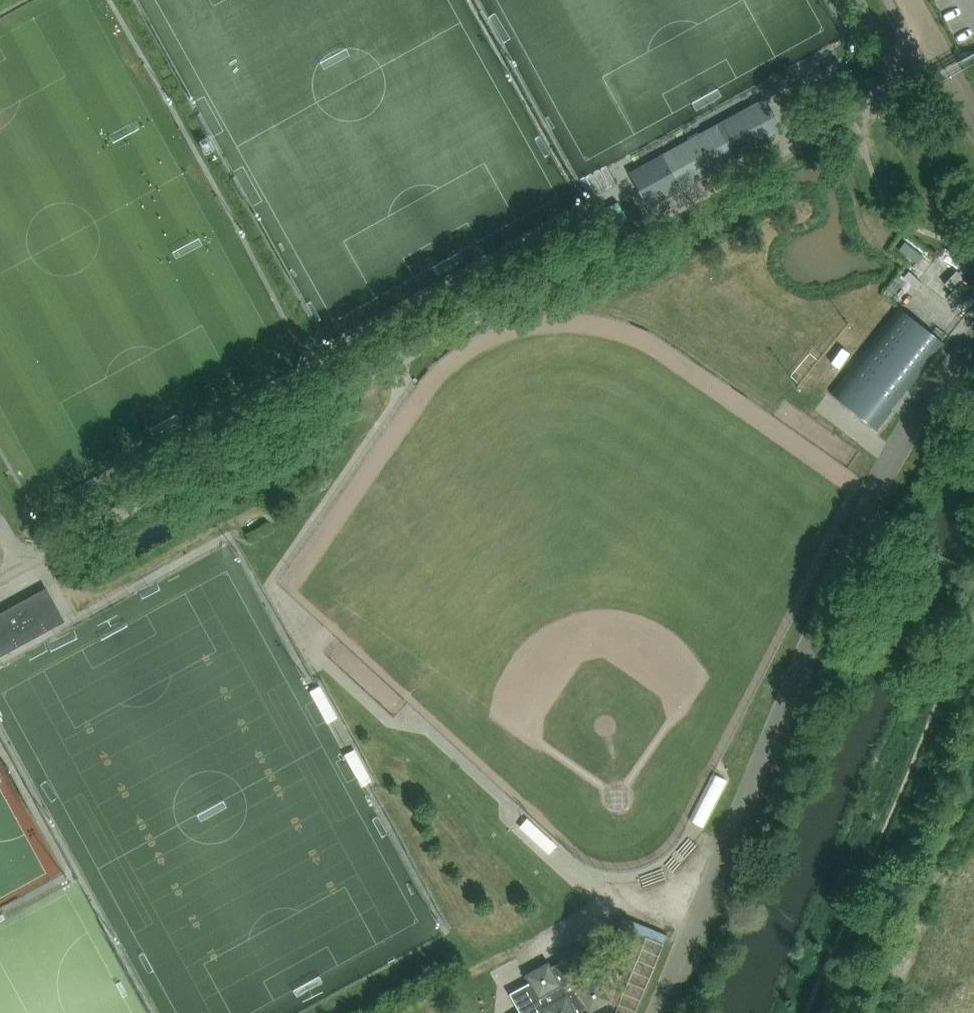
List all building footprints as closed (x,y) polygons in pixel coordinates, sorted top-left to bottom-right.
[(764,98),(629,173),(649,207),(681,189),(783,133),(773,114),(764,98)] [(898,306),(830,393),(877,431),(894,410),(890,407),(904,389),(908,392),(945,344),(898,306)] [(64,620),(47,588),(0,613),(0,654),(64,620)] [(711,824),(734,776),(723,770),(700,819),(711,824)] [(521,1012),(576,1012),(586,1007),(588,1011),(611,998),(599,976),(594,978),(589,969),(593,966),(580,943),(557,955),(560,961),(551,966),(548,961),(524,973),(529,982),(510,993),(521,1012)]
